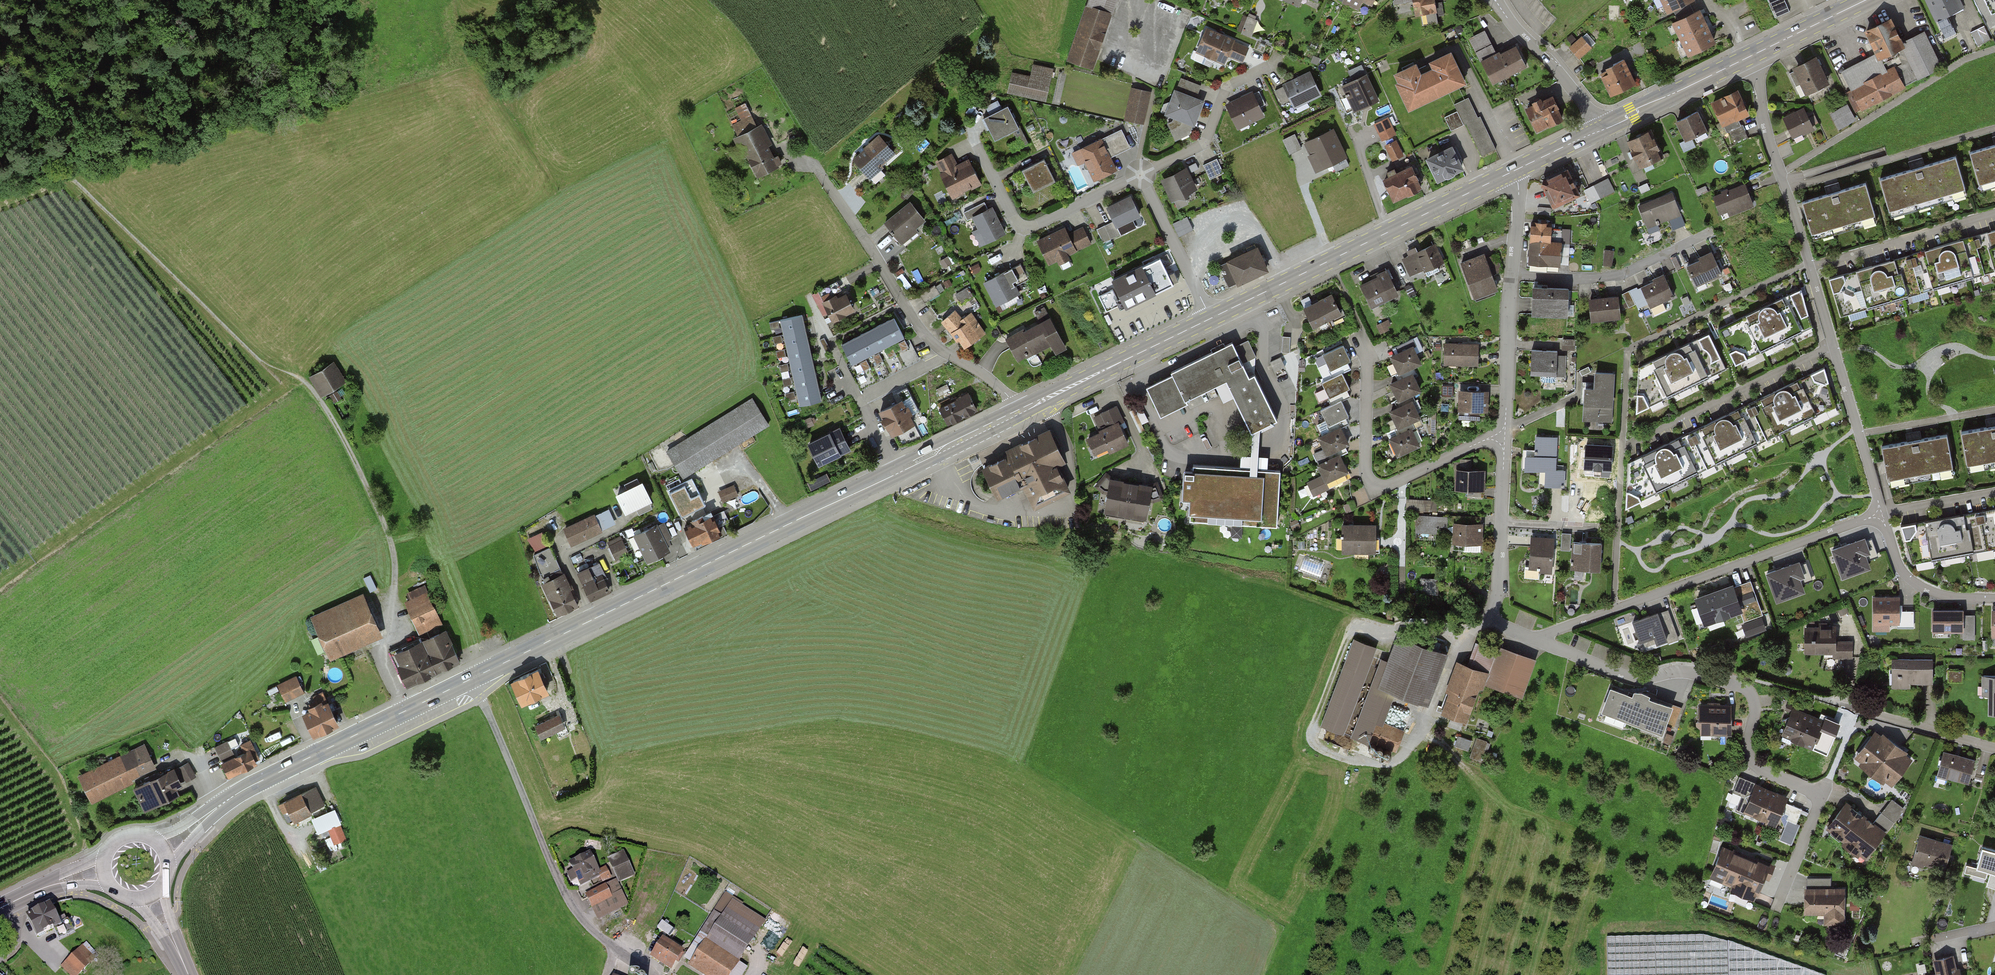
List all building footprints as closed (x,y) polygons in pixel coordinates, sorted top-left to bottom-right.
[(1068,59),(1091,68),(1115,0),(1089,0),(1068,59)] [(1334,2),(1354,11),(1359,1),(1368,5),(1371,0),(1335,0),(1334,2)] [(1420,25),(1437,22),(1434,0),(1416,0),(1420,25)] [(1667,12),(1694,0),(1662,0),(1667,12)] [(1776,17),(1789,11),(1784,0),(1769,0),(1776,17)] [(1944,40),(1956,35),(1947,16),(1965,7),(1962,0),(1925,0),(1944,40)] [(1991,12),(1994,10),(1994,0),(1985,0),(1991,12)] [(1700,8),(1672,21),(1688,56),(1716,43),(1700,8)] [(1890,14),(1864,27),(1876,51),(1878,55),(1904,42),(1902,39),(1890,14)] [(1257,21),(1247,17),(1241,33),(1251,37),(1257,21)] [(1985,25),(1971,31),(1977,45),(1991,38),(1985,25)] [(1248,46),(1201,28),(1192,52),(1221,63),(1224,56),(1242,63),(1248,46)] [(1943,65),(1924,28),(1902,39),(1904,42),(1878,55),(1876,51),(1841,69),(1851,88),(1845,91),(1856,111),(1906,86),(1905,83),(1943,65)] [(1484,32),(1471,39),(1494,83),(1526,66),(1516,46),(1497,56),(1484,32)] [(1571,47),(1580,57),(1590,47),(1582,38),(1571,47)] [(1414,60),(1393,71),(1397,79),(1393,81),(1407,111),(1468,82),(1452,50),(1430,61),(1432,65),(1420,71),(1414,60)] [(1817,53),(1792,65),(1805,92),(1830,80),(1817,53)] [(1634,82),(1623,60),(1608,68),(1610,73),(1603,76),(1611,93),(1634,82)] [(1053,70),(1034,65),(1031,77),(1012,73),(1008,92),(1045,100),(1053,70)] [(1353,81),(1345,85),(1357,110),(1378,100),(1362,66),(1349,72),(1353,81)] [(1308,74),(1275,90),(1282,104),(1292,99),(1295,105),(1318,94),(1308,74)] [(1181,78),(1168,113),(1184,119),(1181,126),(1171,131),(1176,140),(1190,133),(1201,102),(1195,100),(1201,85),(1181,78)] [(1737,86),(1710,99),(1722,124),(1749,111),(1737,86)] [(1150,92),(1133,88),(1126,119),(1143,123),(1150,92)] [(1259,91),(1228,106),(1237,124),(1246,119),(1250,121),(1262,115),(1259,108),(1266,104),(1259,91)] [(1554,95),(1525,109),(1536,133),(1565,119),(1554,95)] [(1478,118),(1468,97),(1454,104),(1457,110),(1443,117),(1450,132),(1467,124),(1482,155),(1496,149),(1480,117),(1478,118)] [(1848,102),(1830,111),(1839,129),(1857,120),(1848,102)] [(992,114),(984,118),(995,140),(1019,128),(1008,105),(1000,110),(996,103),(988,107),(992,114)] [(1804,106),(1783,115),(1792,137),(1813,127),(1804,106)] [(1697,108),(1675,119),(1685,139),(1707,128),(1697,108)] [(1395,134),(1387,118),(1375,124),(1383,140),(1395,134)] [(761,122),(734,136),(755,177),(782,163),(761,122)] [(1649,129),(1627,140),(1641,169),(1663,158),(1649,129)] [(1122,130),(1080,150),(1095,179),(1115,169),(1109,155),(1129,146),(1122,130)] [(879,132),(852,156),(870,177),(897,152),(879,132)] [(1297,133),(1285,137),(1290,153),(1303,149),(1297,133)] [(1334,133),(1309,145),(1320,169),(1345,157),(1334,133)] [(1395,142),(1387,145),(1393,158),(1401,155),(1395,142)] [(1453,145),(1428,158),(1439,181),(1465,169),(1453,145)] [(1971,152),(1981,184),(1994,180),(1994,145),(1971,152)] [(953,153),(936,162),(952,195),(983,180),(972,158),(959,165),(953,153)] [(1956,156),(1881,179),(1890,210),(1965,187),(1956,156)] [(1045,158),(1022,170),(1034,192),(1056,181),(1045,158)] [(1217,158),(1203,165),(1210,179),(1224,172),(1217,158)] [(1570,165),(1541,178),(1553,205),(1582,192),(1570,165)] [(1389,177),(1385,179),(1394,199),(1420,187),(1411,167),(1396,174),(1394,170),(1387,173),(1389,177)] [(1185,170),(1164,181),(1173,198),(1179,195),(1186,198),(1189,191),(1194,188),(1185,170)] [(1608,178),(1581,190),(1588,204),(1614,193),(1608,178)] [(1740,183),(1707,196),(1717,220),(1750,207),(1740,183)] [(1866,183),(1806,201),(1815,232),(1876,214),(1866,183)] [(1670,192),(1633,208),(1643,230),(1680,214),(1670,192)] [(1109,208),(1117,225),(1139,215),(1131,197),(1109,208)] [(908,202),(879,223),(894,242),(922,221),(908,202)] [(983,202),(969,209),(986,242),(1005,233),(991,207),(987,209),(983,202)] [(1192,230),(1186,217),(1173,224),(1179,236),(1192,230)] [(1550,223),(1528,222),(1527,263),(1563,264),(1563,240),(1550,240),(1550,223)] [(1105,225),(1097,229),(1103,242),(1111,239),(1105,225)] [(1065,229),(1039,241),(1049,262),(1089,243),(1082,228),(1068,235),(1065,229)] [(1829,279),(1841,317),(1994,271),(1994,229),(1829,279)] [(1435,242),(1402,259),(1411,276),(1444,260),(1435,242)] [(1250,251),(1229,262),(1239,282),(1267,269),(1255,245),(1249,248),(1250,251)] [(1614,249),(1604,249),(1603,264),(1612,265),(1614,249)] [(1709,253),(1681,265),(1690,286),(1718,274),(1709,253)] [(1481,255),(1457,263),(1468,299),(1492,292),(1481,255)] [(1156,257),(1105,281),(1118,308),(1177,281),(1172,269),(1164,273),(1156,257)] [(1021,265),(985,283),(996,305),(1019,293),(1015,285),(1028,278),(1021,265)] [(1389,269),(1360,283),(1371,307),(1400,293),(1389,269)] [(1660,276),(1634,287),(1644,309),(1670,297),(1660,276)] [(1562,288),(1525,287),(1524,315),(1561,316),(1562,288)] [(1801,288),(1718,328),(1735,364),(1812,328),(1801,288)] [(831,292),(815,301),(827,323),(849,311),(840,293),(833,297),(831,292)] [(1334,292),(1304,306),(1313,327),(1343,313),(1334,292)] [(1614,296),(1583,299),(1585,322),(1616,319),(1614,296)] [(1035,321),(1002,338),(1014,360),(1047,342),(1052,352),(1066,345),(1044,304),(1030,311),(1035,321)] [(1657,316),(1669,310),(1666,304),(1654,310),(1657,316)] [(953,310),(937,322),(959,348),(983,333),(970,312),(960,318),(953,310)] [(802,315),(783,319),(801,402),(821,398),(802,315)] [(893,316),(843,342),(852,360),(903,334),(893,316)] [(783,368),(791,367),(781,318),(773,319),(783,368)] [(1709,333),(1639,368),(1638,412),(1726,369),(1709,333)] [(1233,338),(1144,383),(1161,415),(1226,382),(1253,434),(1277,422),(1248,366),(1254,363),(1244,344),(1238,347),(1233,338)] [(1478,342),(1440,342),(1439,366),(1478,367),(1478,342)] [(1339,344),(1318,354),(1325,370),(1346,361),(1339,344)] [(1408,347),(1385,358),(1393,376),(1416,366),(1408,347)] [(1554,349),(1527,349),(1526,376),(1565,376),(1565,356),(1554,356),(1554,349)] [(1276,370),(1287,367),(1283,357),(1273,360),(1276,370)] [(340,362),(315,377),(326,397),(351,382),(340,362)] [(1835,406),(1823,369),(1629,462),(1627,508),(1835,406)] [(1615,371),(1591,370),(1590,386),(1582,386),(1581,419),(1614,420),(1615,371)] [(1338,373),(1317,381),(1323,398),(1345,389),(1338,373)] [(1409,373),(1385,384),(1393,402),(1417,392),(1409,373)] [(1484,391),(1454,390),(1454,414),(1483,415),(1484,391)] [(968,392),(941,405),(949,422),(976,408),(968,392)] [(902,397),(882,407),(893,429),(913,419),(902,397)] [(670,449),(685,473),(766,423),(751,399),(670,449)] [(1337,400),(1316,410),(1323,426),(1345,417),(1337,400)] [(1408,400),(1385,410),(1393,429),(1416,419),(1408,400)] [(1099,428),(1084,435),(1095,457),(1126,442),(1118,424),(1124,421),(1116,405),(1093,416),(1099,428)] [(1962,432),(1967,464),(1994,460),(1994,426),(1962,432)] [(1068,461),(1051,427),(1005,450),(1007,455),(982,468),(997,497),(1022,485),(1034,508),(1071,490),(1059,466),(1068,461)] [(1338,427),(1313,437),(1321,456),(1346,445),(1338,427)] [(811,441),(820,460),(849,447),(839,428),(811,441)] [(1408,428),(1384,439),(1393,458),(1417,447),(1408,428)] [(1947,434),(1883,445),(1889,477),(1953,466),(1947,434)] [(1556,437),(1529,436),(1529,452),(1520,452),(1519,471),(1540,472),(1540,486),(1563,487),(1563,470),(1555,470),(1556,437)] [(1335,454),(1311,465),(1317,477),(1304,483),(1310,496),(1325,490),(1321,482),(1343,471),(1335,454)] [(1274,472),(1186,465),(1186,474),(1174,473),(1172,501),(1183,502),(1181,520),(1270,526),(1274,472)] [(1482,471),(1451,470),(1451,492),(1481,492),(1482,471)] [(693,476),(670,488),(682,513),(705,501),(693,476)] [(642,477),(616,490),(626,511),(652,498),(642,477)] [(1153,487),(1111,479),(1103,514),(1146,523),(1153,487)] [(734,485),(720,491),(724,500),(738,494),(734,485)] [(1579,496),(1569,496),(1569,512),(1578,512),(1579,496)] [(1439,509),(1439,498),(1409,497),(1409,507),(1439,509)] [(607,506),(563,527),(571,545),(616,524),(607,506)] [(1897,526),(1909,564),(1994,549),(1994,508),(1911,524),(1897,526)] [(712,513),(687,525),(695,542),(720,530),(712,513)] [(1297,519),(1290,522),(1293,529),(1301,526),(1297,519)] [(657,521),(633,533),(647,564),(672,552),(657,521)] [(1372,523),(1338,524),(1338,552),(1362,551),(1372,551),(1372,523)] [(1481,523),(1448,523),(1448,545),(1481,544),(1481,523)] [(1567,532),(1562,531),(1561,548),(1570,549),(1571,532),(1567,532)] [(545,532),(531,537),(538,553),(551,547),(545,532)] [(625,536),(610,543),(618,562),(634,555),(625,536)] [(1551,537),(1529,536),(1527,570),(1549,571),(1551,537)] [(1859,537),(1830,547),(1841,576),(1869,565),(1859,537)] [(1602,541),(1574,538),(1572,568),(1591,569),(1600,570),(1602,541)] [(601,561),(577,572),(590,601),(614,590),(601,561)] [(1796,561),(1766,571),(1777,602),(1807,592),(1796,561)] [(564,571),(543,581),(558,615),(579,605),(564,571)] [(446,622),(430,585),(412,593),(415,600),(409,603),(421,633),(446,622)] [(1713,588),(1697,594),(1708,623),(1744,609),(1735,585),(1715,593),(1713,588)] [(371,594),(318,615),(335,655),(387,634),(371,594)] [(1896,594),(1869,595),(1870,625),(1914,624),(1913,609),(1897,609),(1896,594)] [(1667,608),(1628,621),(1638,650),(1677,636),(1667,608)] [(1960,608),(1927,608),(1927,629),(1960,629),(1960,639),(1974,639),(1973,613),(1960,614),(1960,608)] [(1833,625),(1802,625),(1801,651),(1832,651),(1832,656),(1851,656),(1851,638),(1833,637),(1833,625)] [(445,629),(393,652),(408,684),(459,661),(445,629)] [(1384,661),(1377,658),(1348,736),(1396,754),(1404,731),(1379,722),(1389,695),(1424,707),(1443,655),(1392,637),(1384,661)] [(1464,666),(1454,663),(1435,714),(1465,725),(1480,683),(1518,697),(1531,659),(1474,638),(1464,666)] [(1375,649),(1350,639),(1316,728),(1341,737),(1375,649)] [(1930,656),(1888,656),(1888,687),(1908,687),(1908,681),(1930,681),(1930,656)] [(550,692),(538,666),(512,678),(524,704),(550,692)] [(300,674),(282,682),(290,700),(308,692),(300,674)] [(1978,674),(1978,694),(1985,695),(1984,714),(1994,714),(1994,674),(1978,674)] [(1672,707),(1608,683),(1597,710),(1662,734),(1672,707)] [(336,697),(310,710),(322,733),(347,720),(336,697)] [(1729,703),(1694,703),(1695,733),(1730,733),(1729,703)] [(1805,713),(1788,706),(1777,738),(1793,744),(1805,713)] [(564,712),(542,724),(550,738),(572,727),(564,712)] [(1822,719),(1805,713),(1793,744),(1810,750),(1822,719)] [(1894,743),(1875,727),(1852,755),(1871,770),(1894,743)] [(1470,749),(1473,737),(1459,734),(1457,746),(1470,749)] [(1477,735),(1472,755),(1487,759),(1492,739),(1477,735)] [(231,741),(221,746),(228,761),(226,762),(233,777),(263,762),(251,739),(234,748),(231,741)] [(1913,758),(1894,743),(1871,770),(1889,786),(1913,758)] [(143,744),(85,772),(99,801),(137,782),(135,778),(155,768),(143,744)] [(1973,757),(1938,749),(1932,773),(1966,782),(1973,757)] [(191,761),(140,788),(152,811),(185,794),(182,789),(191,785),(189,780),(198,776),(191,761)] [(1786,793),(1737,774),(1729,794),(1737,797),(1731,812),(1779,831),(1776,839),(1793,845),(1801,825),(1796,823),(1802,808),(1783,801),(1786,793)] [(303,793),(278,805),(283,814),(289,811),(295,823),(314,814),(312,810),(326,803),(318,788),(304,795),(303,793)] [(1892,797),(1875,820),(1886,829),(1883,833),(1884,834),(1905,807),(1892,797)] [(1825,825),(1844,840),(1865,814),(1846,799),(1825,825)] [(335,809),(313,819),(320,835),(327,832),(333,846),(346,840),(339,826),(342,825),(335,809)] [(1844,840),(1864,857),(1883,833),(1886,829),(1875,820),(1865,814),(1844,840)] [(1950,843),(1917,833),(1908,862),(1942,872),(1950,843)] [(1773,862),(1720,843),(1707,878),(1728,886),(1726,892),(1757,904),(1773,862)] [(1978,846),(1972,868),(1994,874),(1994,851),(1978,846)] [(595,872),(583,850),(563,861),(575,883),(595,872)] [(623,851),(604,859),(613,879),(583,893),(594,919),(627,905),(616,881),(633,874),(623,851)] [(1831,877),(1807,877),(1807,881),(1807,885),(1831,885),(1831,877)] [(1807,885),(1805,885),(1805,912),(1824,912),(1824,923),(1845,923),(1845,885),(1831,885),(1807,885)] [(729,898),(686,964),(702,974),(728,974),(764,920),(729,898)] [(69,923),(56,902),(33,915),(45,937),(69,923)] [(678,952),(657,938),(646,954),(666,969),(678,952)] [(64,966),(72,974),(80,974),(101,957),(89,944),(64,966)] [(1930,959),(1933,973),(1924,974),(1959,974),(1958,969),(1953,970),(1950,954),(1930,959)]
